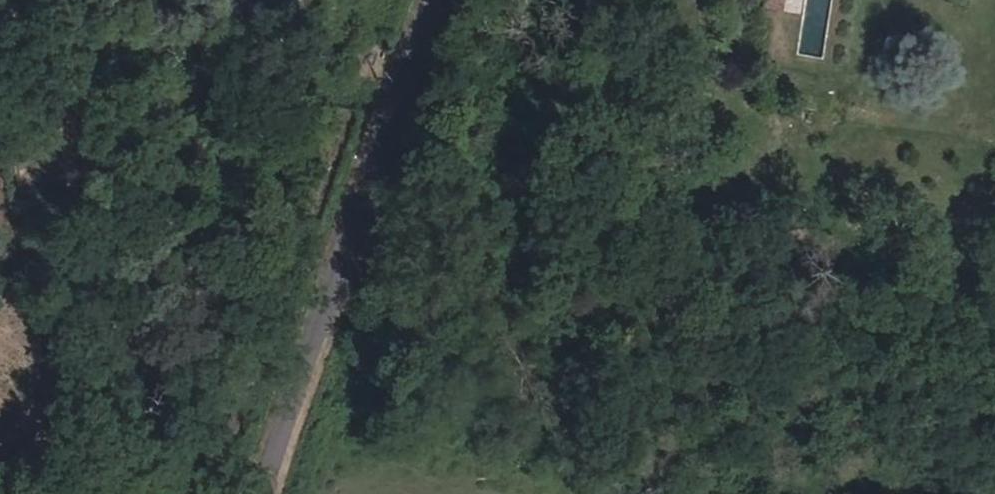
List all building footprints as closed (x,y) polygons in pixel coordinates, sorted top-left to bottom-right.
[(756,6),(781,10),(783,0),(757,0),(756,6)]
